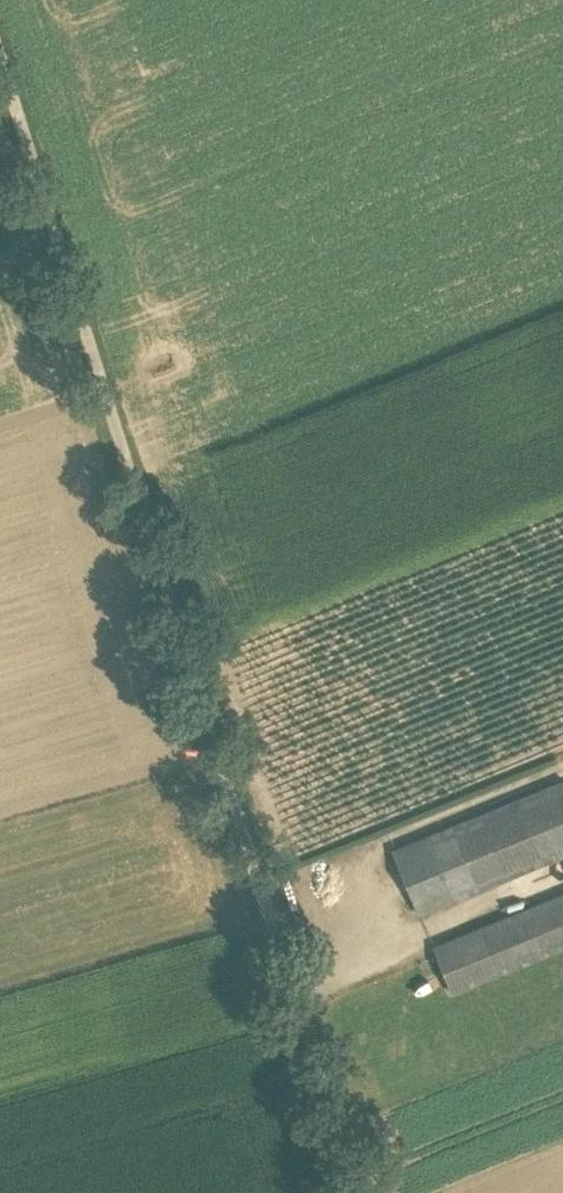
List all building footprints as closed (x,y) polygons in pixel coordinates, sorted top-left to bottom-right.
[(416,841),(394,850),(420,913),(562,855),(562,780),(416,841)] [(434,947),(452,992),(474,983),(475,984),(562,947),(562,894),(434,947)]
